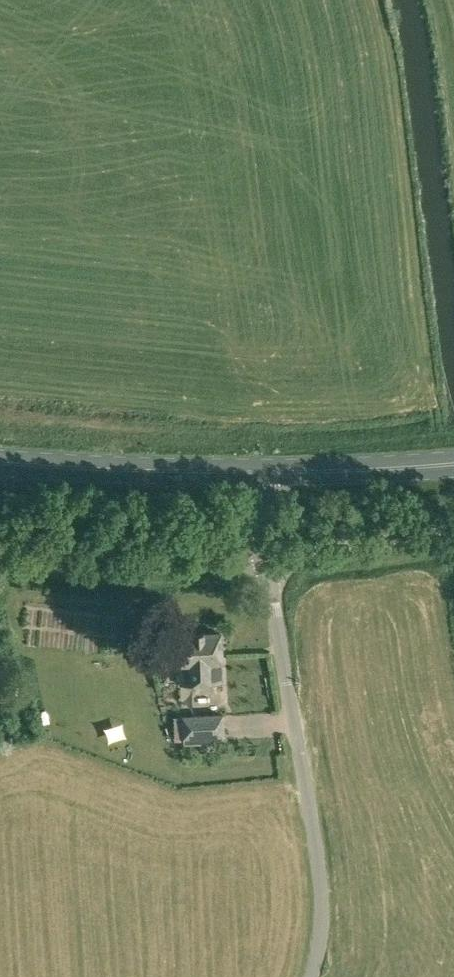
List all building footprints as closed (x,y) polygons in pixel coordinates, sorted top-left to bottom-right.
[(220,630),(175,633),(177,663),(179,663),(180,683),(220,680),(219,660),(221,660),(220,630)] [(223,711),(181,713),(183,743),(223,742),(223,711)]
